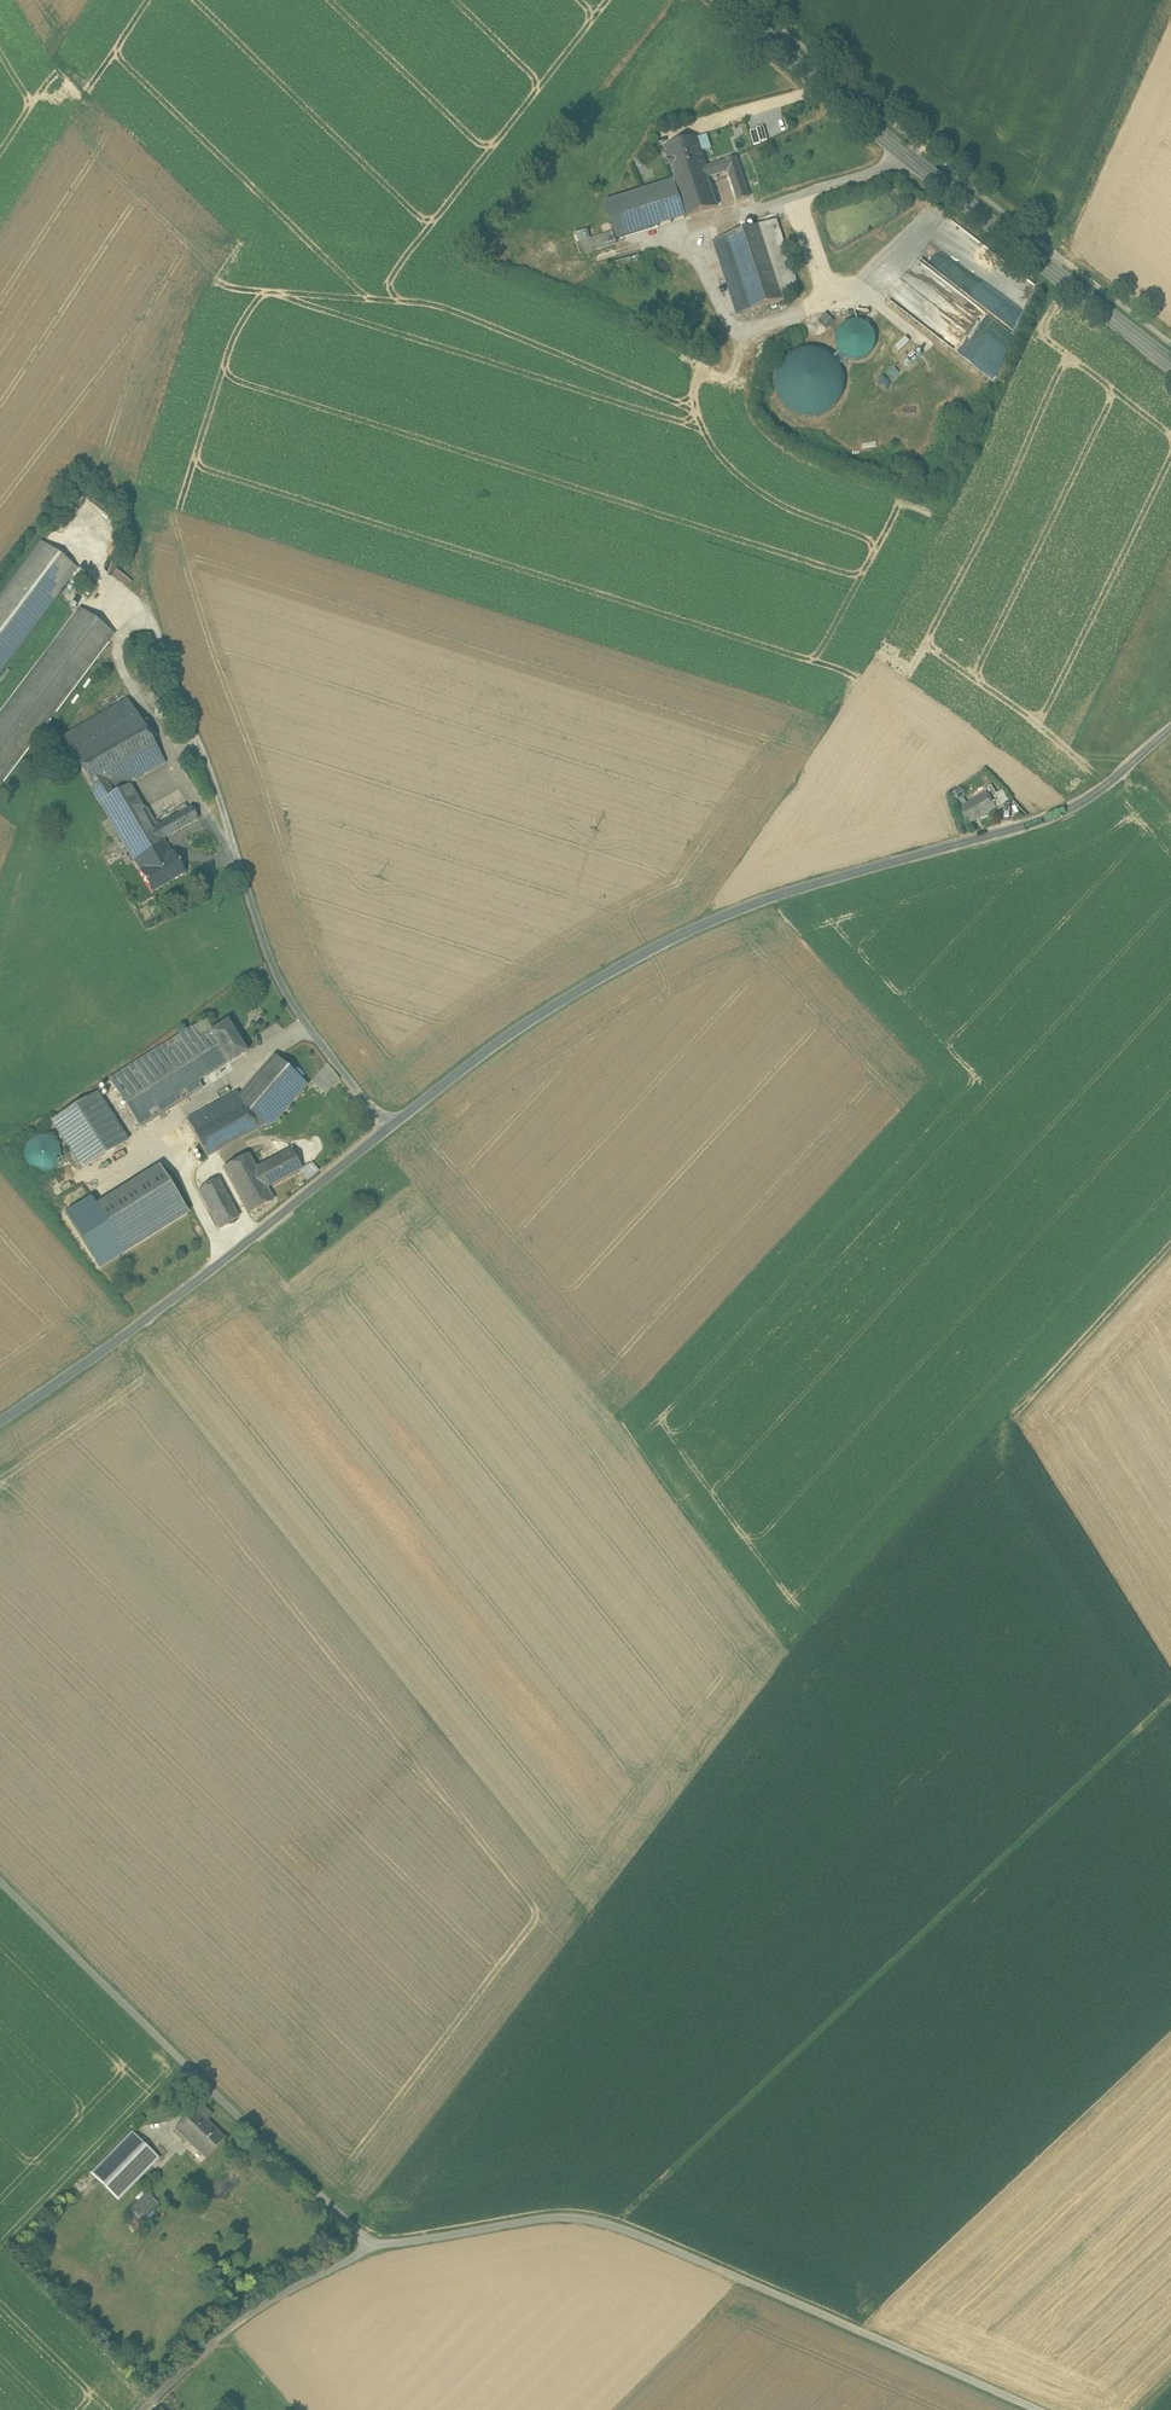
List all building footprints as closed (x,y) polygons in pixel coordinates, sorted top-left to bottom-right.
[(748,128),(752,143),(768,139),(764,124),(748,128)] [(699,151),(702,150),(697,136),(665,147),(674,177),(675,178),(705,169),(704,167),(699,151)] [(707,166),(704,167),(705,169),(707,177),(712,176),(713,178),(718,177),(717,174),(728,170),(738,200),(749,196),(736,157),(707,166)] [(705,169),(675,178),(675,179),(687,216),(717,206),(707,177),(705,169)] [(614,230),(617,238),(687,216),(675,179),(605,201),(614,230)] [(758,226),(714,240),(738,314),(800,294),(776,219),(758,225),(758,226)] [(614,230),(603,234),(607,246),(618,242),(617,238),(614,230)] [(603,234),(578,242),(580,249),(587,247),(588,252),(607,246),(603,234)] [(825,313),(819,321),(827,327),(833,320),(825,313)] [(841,326),(837,333),(835,340),(837,348),(842,354),(848,358),(856,360),(864,358),(870,354),(874,347),(876,339),(874,332),(869,325),(863,321),(855,320),(847,321),(841,326)] [(895,348),(899,352),(910,342),(906,337),(895,348)] [(821,349),(808,347),(795,351),(784,359),(777,370),(775,384),(779,397),(787,408),(798,414),(812,416),(825,413),(836,405),(843,393),(844,380),(841,367),(833,356),(821,349)] [(904,362),(909,367),(922,355),(917,349),(904,362)] [(895,368),(890,374),(894,378),(899,373),(895,368)] [(0,600),(0,668),(68,577),(75,568),(42,544),(0,600)] [(75,568),(68,577),(72,580),(76,583),(82,574),(75,568)] [(72,580),(61,594),(66,598),(77,584),(76,583),(72,580)] [(0,716),(0,783),(113,634),(80,609),(0,716)] [(164,761),(128,699),(63,737),(92,787),(104,779),(120,770),(128,783),(129,782),(164,761)] [(120,770),(104,779),(112,792),(128,783),(120,770)] [(112,792),(104,779),(92,787),(110,818),(115,826),(127,819),(112,792)] [(128,783),(112,792),(127,819),(145,809),(129,782),(128,783)] [(996,808),(1003,805),(996,793),(991,785),(984,789),(986,793),(986,792),(996,808)] [(959,787),(950,792),(955,801),(964,796),(959,787)] [(1001,789),(996,793),(1003,805),(1009,801),(1001,789)] [(996,808),(986,792),(986,793),(959,809),(968,825),(996,809),(996,808)] [(191,807),(156,827),(163,839),(198,819),(191,807)] [(127,819),(115,826),(120,836),(135,860),(165,842),(163,839),(156,827),(145,809),(127,819)] [(110,818),(102,823),(113,840),(120,836),(115,826),(110,818)] [(165,842),(135,860),(141,871),(140,872),(152,893),(185,874),(173,852),(171,853),(165,842)] [(247,1052),(227,1021),(209,1032),(228,1062),(228,1064),(247,1052)] [(209,1034),(199,1040),(191,1028),(110,1080),(140,1128),(202,1088),(198,1081),(228,1062),(209,1034)] [(274,1057),(240,1096),(258,1129),(300,1080),(274,1057)] [(237,1091),(186,1119),(207,1156),(258,1129),(240,1096),(237,1091)] [(97,1093),(52,1122),(82,1168),(127,1140),(97,1093)] [(60,1161),(61,1154),(59,1147),(55,1141),(49,1137),(42,1136),(35,1137),(29,1141),(26,1147),(24,1154),(26,1161),(30,1167),(36,1171),(43,1172),(50,1171),(56,1167),(60,1161)] [(291,1149),(256,1168),(262,1179),(285,1166),(297,1160),(291,1149)] [(248,1154),(223,1167),(237,1192),(262,1179),(256,1168),(248,1154)] [(297,1160),(285,1166),(290,1175),(302,1168),(297,1160)] [(262,1179),(237,1192),(248,1213),(273,1200),(266,1187),(290,1175),(285,1166),(262,1179)] [(102,1214),(163,1176),(158,1167),(96,1205),(102,1214)] [(186,1213),(163,1176),(102,1214),(125,1251),(186,1213)] [(218,1179),(199,1189),(219,1228),(239,1217),(218,1179)] [(60,1196),(67,1207),(88,1195),(81,1183),(60,1196)] [(213,2114),(201,2101),(175,2128),(206,2158),(225,2138),(207,2120),(213,2114)] [(132,2132),(93,2173),(119,2199),(159,2158),(132,2132)] [(148,2193),(131,2208),(140,2219),(157,2204),(148,2193)]
